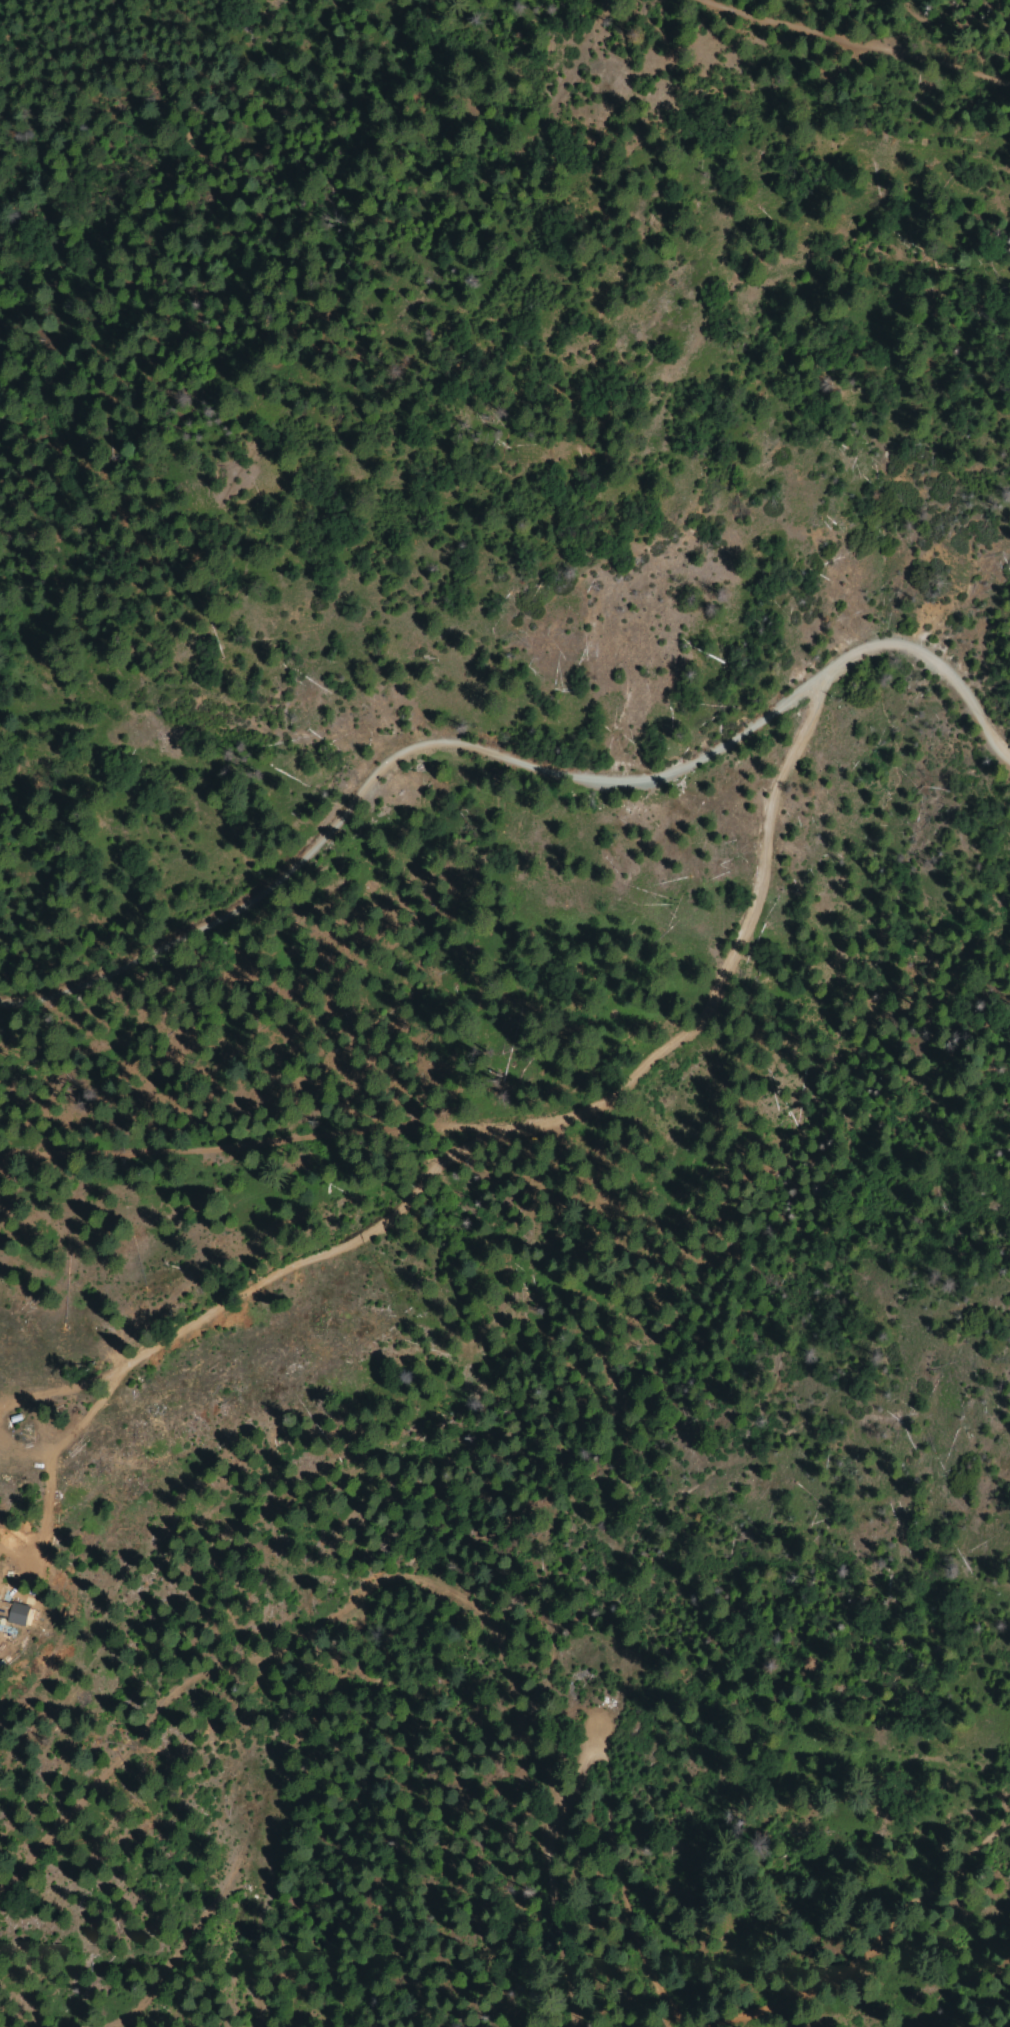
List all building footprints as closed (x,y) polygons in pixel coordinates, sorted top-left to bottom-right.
[(8,1619),(8,1602),(0,1601),(0,1619),(8,1619)] [(24,1626),(29,1606),(11,1602),(7,1623),(24,1626)]
